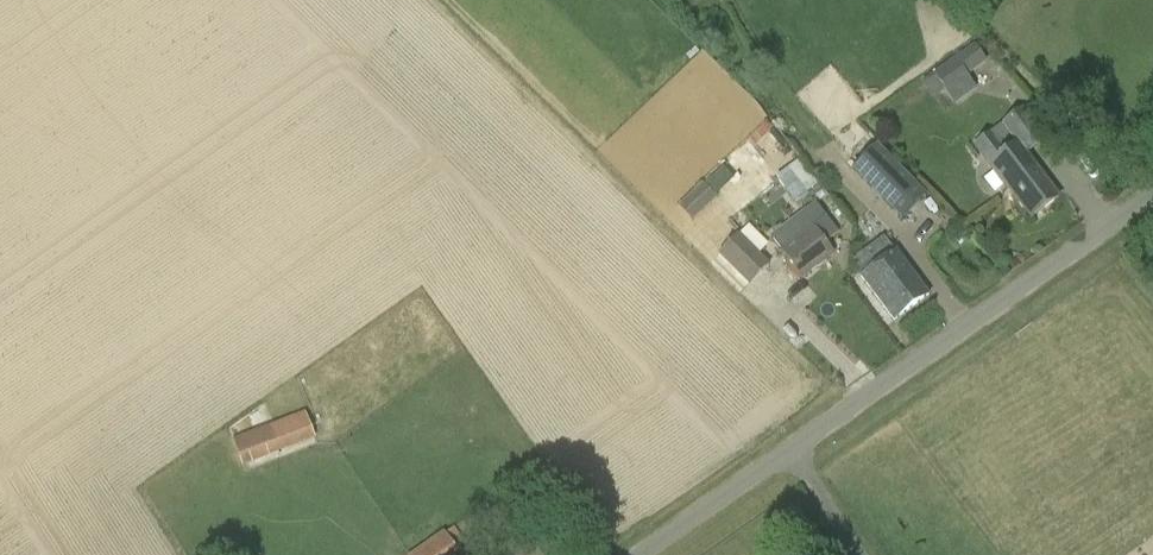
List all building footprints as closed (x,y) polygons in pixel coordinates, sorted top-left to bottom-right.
[(955,106),(995,72),(969,42),(930,76),(955,106)] [(1004,188),(1008,186),(1032,218),(1058,199),(1025,155),(1046,140),(1023,109),(973,146),(1004,188)] [(902,221),(927,195),(877,145),(851,170),(902,221)] [(807,190),(816,184),(804,167),(795,173),(807,190)] [(800,212),(813,202),(790,171),(777,181),(800,212)] [(717,199),(703,183),(678,207),(692,222),(717,199)] [(833,254),(825,243),(839,233),(827,218),(782,252),(802,278),(833,254)] [(749,285),(770,265),(739,233),(718,254),(749,285)] [(851,260),(863,275),(861,277),(894,321),(928,295),(883,236),(851,260)] [(305,412),(232,440),(242,467),(316,439),(305,412)] [(454,527),(445,534),(443,531),(409,554),(458,554),(460,554),(456,549),(465,542),(454,527)]
